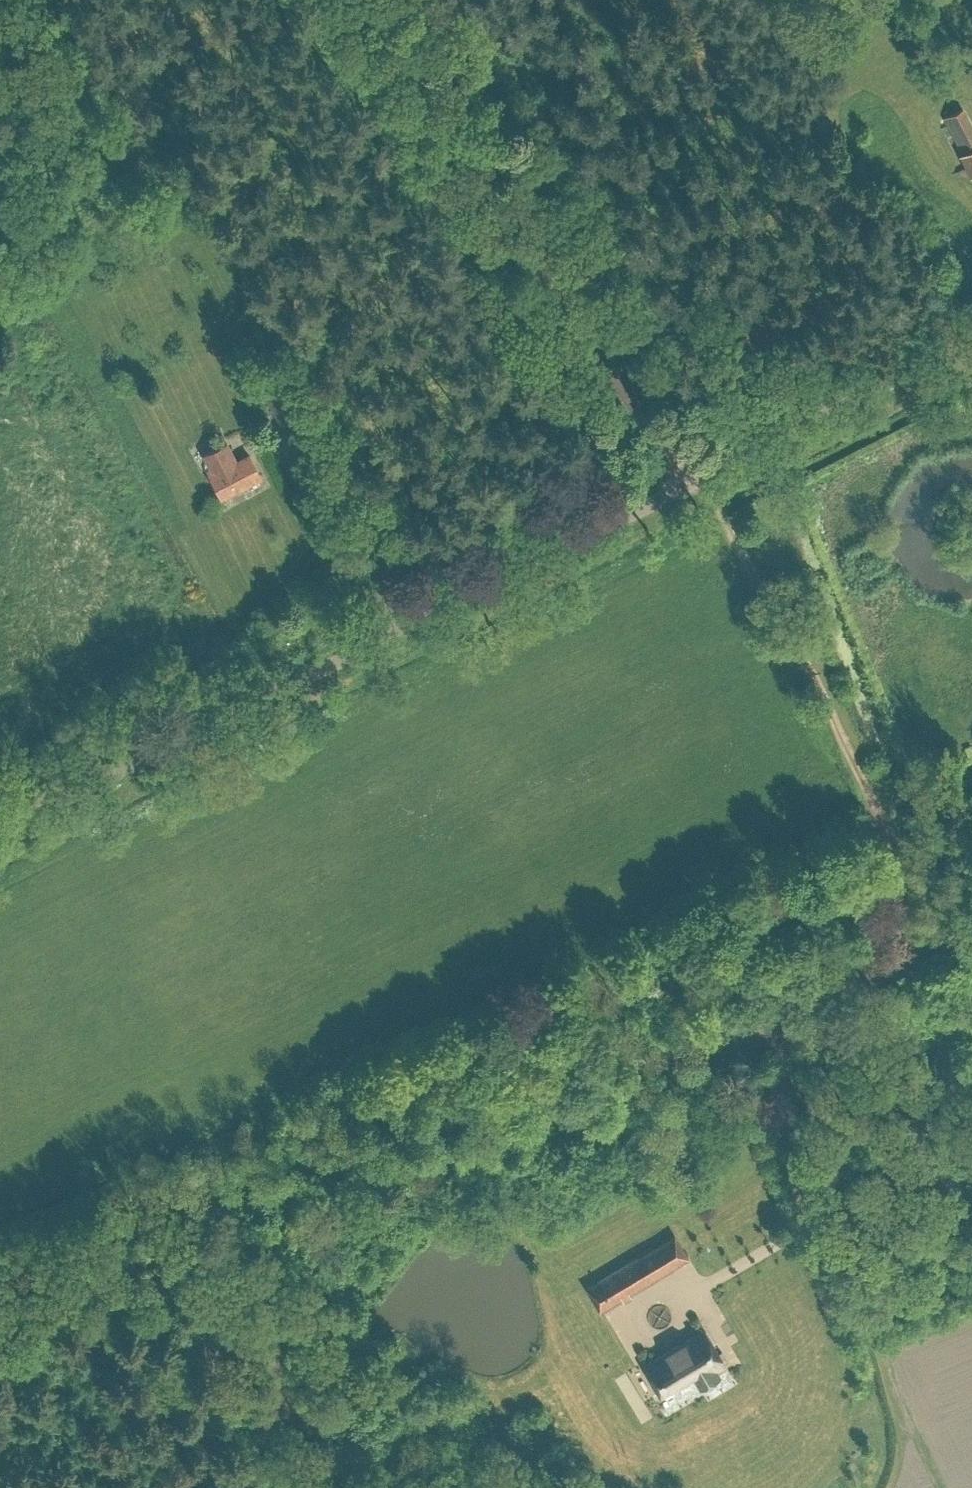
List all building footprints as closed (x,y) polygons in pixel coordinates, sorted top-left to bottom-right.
[(971,126),(963,107),(944,117),(953,135),(952,136),(961,155),(970,175),(971,174),(971,128),(971,126)] [(248,454),(235,461),(225,442),(203,454),(211,468),(207,470),(221,496),(260,476),(248,454)] [(598,1309),(689,1255),(674,1230),(584,1284),(598,1309)] [(644,1364),(660,1390),(691,1371),(700,1386),(719,1374),(714,1366),(723,1361),(704,1328),(644,1364)]
